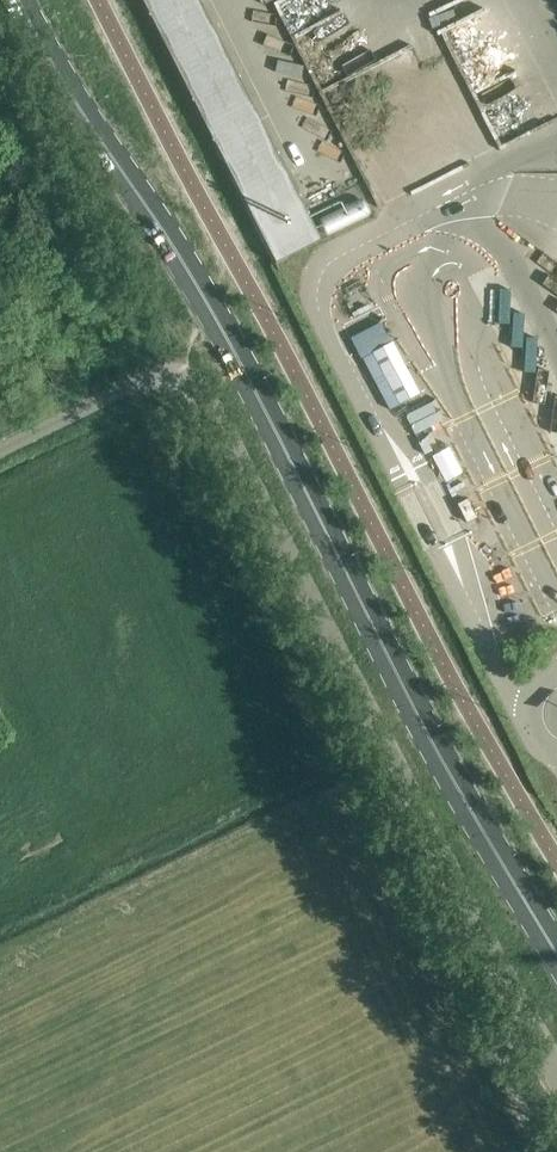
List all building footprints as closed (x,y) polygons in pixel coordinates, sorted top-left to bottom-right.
[(216,142),(212,144),(273,264),(322,239),(307,209),(306,209),(261,119),(216,142)] [(462,501),(457,503),(467,522),(475,518),(477,517),(468,498),(462,501)]
